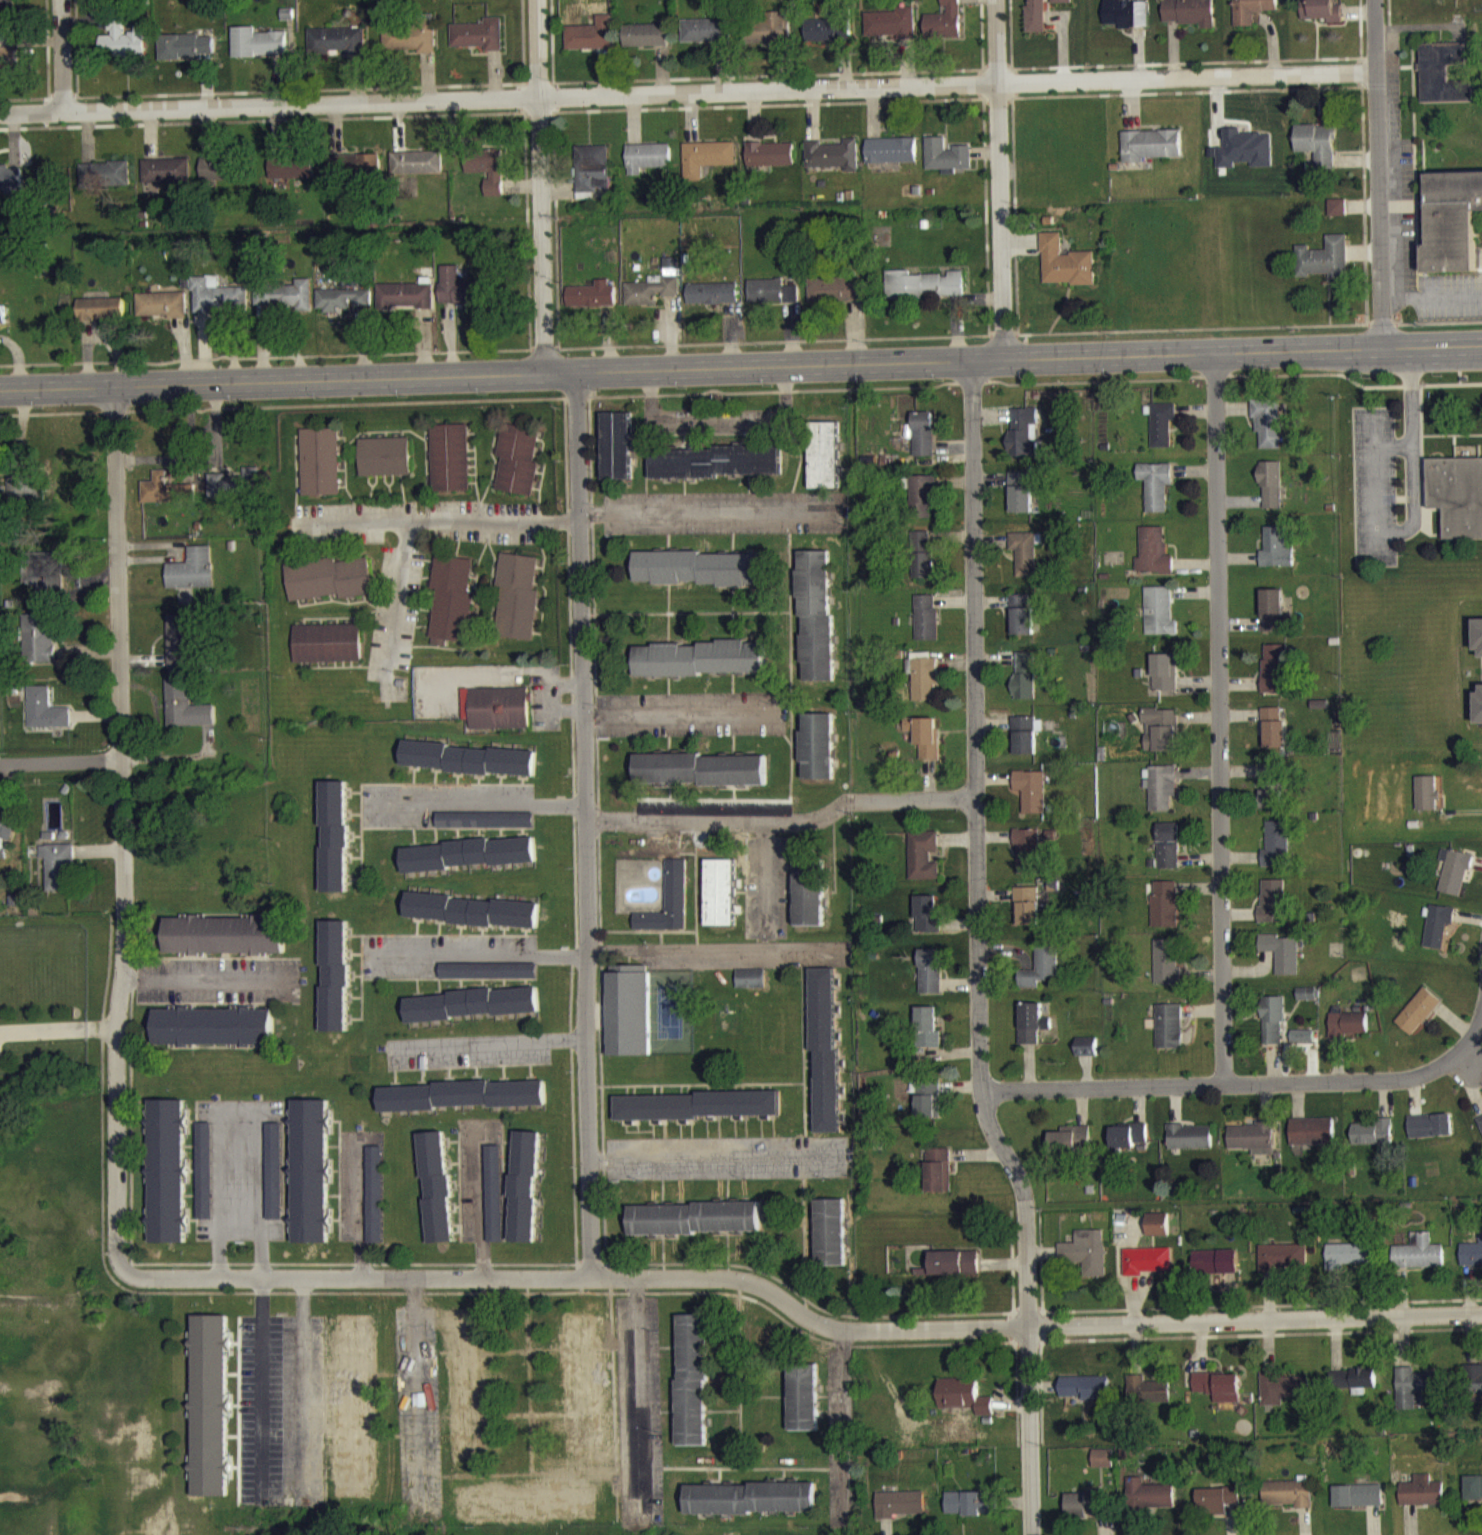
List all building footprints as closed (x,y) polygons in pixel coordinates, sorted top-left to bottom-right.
[(15,22),(14,0),(0,0),(0,23),(15,22)] [(925,47),(961,47),(960,0),(942,0),(942,16),(947,16),(947,23),(925,24),(925,47)] [(1046,42),(1045,5),(1052,5),(1052,13),(1072,13),(1072,0),(1027,0),(1028,42),(1046,42)] [(1214,0),(1194,0),(1194,3),(1178,4),(1178,7),(1163,8),(1164,33),(1201,32),(1201,39),(1215,39),(1214,0)] [(1278,0),(1234,0),(1235,36),(1254,36),(1254,22),(1278,21),(1278,0)] [(1302,6),(1302,29),(1329,29),(1329,33),(1343,32),(1342,14),(1335,14),(1335,5),(1302,6)] [(1147,8),(1104,9),(1104,34),(1119,34),(1119,38),(1148,37),(1147,8)] [(915,46),(915,16),(897,17),(897,21),(865,22),(865,47),(915,46)] [(145,65),(145,36),(134,36),(134,43),(122,43),(122,17),(108,17),(108,45),(101,45),(101,65),(145,65)] [(805,29),(806,51),(849,51),(849,30),(838,30),(838,19),(828,19),(828,28),(805,29)] [(789,21),(760,22),(760,31),(746,31),(747,54),(790,52),(789,21)] [(596,35),(565,36),(566,59),(611,58),(610,24),(596,24),(596,35)] [(501,27),(484,27),(484,33),(451,34),(451,57),(486,56),(486,61),(502,60),(501,27)] [(682,52),(729,51),(729,28),(682,29),(682,52)] [(436,63),(435,33),(383,34),(383,60),(419,59),(419,63),(436,63)] [(624,56),(668,55),(667,33),(624,35),(624,56)] [(234,37),(234,65),(288,64),(287,41),(256,42),(256,36),(234,37)] [(17,58),(1,58),(0,38),(0,77),(17,77),(17,58)] [(309,39),(310,64),(366,63),(366,38),(309,39)] [(214,63),(214,44),(160,45),(160,69),(203,68),(203,64),(214,63)] [(1475,111),(1475,92),(1450,92),(1450,74),(1468,73),(1467,53),(1421,54),(1422,112),(1475,111)] [(866,137),(916,135),(916,160),(867,161),(866,137)] [(924,135),(925,168),(941,167),(941,172),(954,172),(954,167),(971,166),(971,143),(953,144),(953,148),(945,149),(944,135),(924,135)] [(1297,162),(1316,161),(1316,178),(1336,178),(1335,135),(1296,135),(1297,162)] [(804,139),(820,138),(821,143),(843,142),(843,136),(856,136),(858,169),(844,170),(844,164),(805,166),(804,139)] [(1273,176),(1272,143),(1241,143),(1240,138),(1224,138),(1224,157),(1217,157),(1217,178),(1235,177),(1235,172),(1252,172),(1252,177),(1273,176)] [(1144,168),(1182,167),(1181,139),(1123,141),(1124,173),(1144,172),(1144,168)] [(682,141),(734,140),(734,163),(701,163),(701,178),(683,179),(682,141)] [(746,140),(762,140),(762,141),(792,140),(793,163),(747,165),(746,140)] [(626,143),(669,141),(670,164),(640,165),(640,173),(628,173),(627,166),(626,143)] [(794,175),(794,152),(747,153),(747,176),(794,175)] [(577,156),(578,208),(609,207),(608,155),(577,156)] [(503,206),(502,158),(460,159),(460,173),(465,173),(466,182),(486,182),(487,206),(503,206)] [(392,162),(393,184),(443,183),(443,161),(392,162)] [(381,188),(381,164),(328,164),(328,188),(381,188)] [(270,189),(316,188),(316,165),(269,166),(270,189)] [(201,168),(202,190),(236,189),(235,167),(201,168)] [(142,169),(143,192),(190,191),(190,168),(142,169)] [(1426,169),(1481,168),(1481,247),(1479,247),(1480,273),(1428,274),(1426,169)] [(81,197),(130,196),(129,172),(80,173),(81,197)] [(7,199),(7,203),(22,203),(21,175),(0,176),(0,200),(7,199)] [(1346,225),(1346,209),(1329,209),(1329,226),(1346,225)] [(1095,248),(1095,282),(1071,283),(1071,280),(1044,280),(1043,250),(1041,250),(1040,230),(1061,230),(1062,249),(1060,250),(1060,252),(1070,252),(1070,249),(1095,248)] [(1296,255),(1297,285),(1349,284),(1348,244),(1327,244),(1327,260),(1310,260),(1310,254),(1296,255)] [(440,275),(441,313),(475,313),(475,320),(486,319),(485,291),(465,291),(465,275),(440,275)] [(964,281),(948,281),(948,284),(911,285),(911,280),(887,280),(887,308),(964,305),(964,281)] [(218,297),(218,285),(192,286),(193,322),(247,320),(246,296),(218,297)] [(625,316),(659,315),(658,306),(678,306),(678,285),(648,286),(648,292),(625,292),(625,316)] [(860,312),(860,287),(808,287),(808,311),(860,312)] [(595,296),(567,296),(566,316),(615,317),(615,296),(608,296),(608,289),(595,289),(595,296)] [(747,289),(748,312),(798,311),(798,295),(783,296),(783,289),(747,289)] [(311,291),(254,292),(255,318),(312,317),(311,291)] [(687,313),(737,314),(738,293),(687,292),(687,313)] [(433,318),(433,293),(378,293),(378,319),(433,318)] [(371,315),(371,299),(317,300),(317,318),(325,318),(325,324),(341,323),(341,318),(352,318),(352,316),(371,315)] [(137,326),(169,325),(169,328),(187,328),(187,302),(137,303),(137,326)] [(78,329),(124,328),(123,307),(78,308),(78,329)] [(1280,458),(1281,410),(1252,409),(1252,429),(1256,429),(1256,442),(1260,442),(1260,458),(1280,458)] [(1152,457),(1172,457),(1171,430),(1177,430),(1176,413),(1151,414),(1152,457)] [(1038,418),(1010,418),(1010,465),(1038,465),(1038,448),(1030,449),(1030,434),(1038,434),(1038,418)] [(934,466),(935,422),(914,422),(913,466),(934,466)] [(632,423),(603,423),(603,488),(631,489),(632,423)] [(839,432),(811,432),(812,498),(840,497),(839,432)] [(431,435),(433,502),(470,500),(468,434),(431,435)] [(533,505),(538,473),(535,472),(539,439),(503,434),(498,466),(501,466),(496,500),(533,505)] [(338,438),(301,439),(303,505),(340,504),(338,438)] [(361,486),(411,485),(410,447),(360,448),(361,486)] [(651,488),(718,488),(718,484),(781,484),(781,457),(651,458),(651,488)] [(1428,469),(1428,517),(1444,517),(1444,549),(1481,549),(1481,468),(1428,469)] [(1281,471),(1259,472),(1260,496),(1263,496),(1264,519),(1282,518),(1281,471)] [(1146,489),(1146,522),(1168,522),(1167,495),(1173,495),(1173,474),(1138,474),(1138,489),(1146,489)] [(259,476),(243,476),(243,484),(195,484),(195,499),(207,499),(207,506),(259,506),(259,476)] [(142,512),(193,511),(193,494),(167,494),(166,480),(154,480),(154,491),(142,491),(142,512)] [(1033,523),(1033,495),(1029,495),(1029,482),(1011,482),(1011,523),(1033,523)] [(9,484),(8,512),(45,513),(45,485),(9,484)] [(910,499),(910,528),(934,528),(933,486),(902,486),(902,499),(910,499)] [(63,615),(59,557),(50,558),(49,544),(57,544),(56,534),(49,535),(49,529),(42,530),(43,550),(35,551),(37,576),(22,577),(23,594),(37,593),(39,617),(63,615)] [(1165,536),(1140,537),(1141,567),(1136,567),(1136,583),(1174,582),(1173,565),(1166,565),(1165,536)] [(1286,557),(1285,536),(1264,537),(1265,560),(1260,560),(1260,576),(1293,576),(1293,557),(1286,557)] [(929,541),(912,541),(912,560),(929,560),(929,541)] [(1037,553),(1042,553),(1042,543),(1010,543),(1009,560),(1017,560),(1017,587),(1037,587),(1037,553)] [(213,556),(188,556),(188,572),(167,573),(168,597),(213,597),(213,556)] [(764,563),(702,564),(701,560),(635,561),(635,594),(717,593),(717,597),(764,597),(764,563)] [(833,691),(832,561),(799,561),(799,626),(803,626),(803,691),(833,691)] [(913,588),(934,588),(934,562),(912,563),(913,588)] [(539,601),(534,600),(538,567),(503,563),(494,645),(533,650),(539,601)] [(473,569),(436,564),(432,600),(437,601),(430,654),(448,656),(448,650),(467,652),(474,602),(469,602),(473,569)] [(291,611),(341,604),(341,608),(374,604),(369,566),(335,571),(334,567),(286,574),(291,611)] [(1146,645),(1178,645),(1177,630),(1172,630),(1172,597),(1145,597),(1146,645)] [(1262,642),(1286,641),(1285,599),(1261,600),(1262,642)] [(915,605),(916,650),(938,650),(937,604),(915,605)] [(1030,604),(1011,604),(1011,617),(1030,617),(1030,604)] [(1013,645),(1035,644),(1035,618),(1013,618),(1013,645)] [(54,623),(24,624),(26,673),(55,672),(54,623)] [(167,624),(169,676),(193,676),(192,664),(199,664),(198,624),(167,624)] [(295,635),(295,672),(362,671),(361,634),(295,635)] [(636,685),(766,684),(765,653),(635,653),(636,685)] [(1263,703),(1288,703),(1288,655),(1263,654),(1263,703)] [(1035,709),(1036,662),(1015,662),(1014,709),(1035,709)] [(1178,699),(1177,664),(1153,664),(1153,700),(1178,699)] [(913,684),(914,711),(938,710),(937,668),(906,669),(906,684),(913,684)] [(215,714),(192,715),(191,689),(167,689),(168,735),(216,734),(215,714)] [(50,695),(28,696),(29,737),(72,737),(71,717),(50,717),(50,695)] [(470,699),(471,739),(529,738),(528,698),(470,699)] [(1287,757),(1287,730),(1281,730),(1281,717),(1261,718),(1261,729),(1265,729),(1266,758),(1287,757)] [(1146,761),(1178,761),(1178,719),(1142,719),(1142,733),(1146,733),(1146,761)] [(803,790),(835,789),(834,723),(802,724),(803,790)] [(1015,764),(1037,764),(1036,726),(1013,727),(1015,764)] [(920,770),(939,769),(939,728),(905,729),(905,741),(915,741),(916,754),(920,754),(920,770)] [(403,777),(535,786),(536,760),(404,752),(403,777)] [(767,766),(701,766),(701,763),(636,764),(636,795),(767,794),(767,766)] [(1262,771),(1260,818),(1268,818),(1269,811),(1282,811),(1283,772),(1262,771)] [(1172,821),(1172,806),(1177,806),(1177,776),(1144,776),(1144,798),(1150,798),(1150,821),(1172,821)] [(1045,781),(1014,781),(1014,800),(1023,800),(1023,823),(1045,823),(1045,781)] [(1417,820),(1437,820),(1436,809),(1438,809),(1437,786),(1416,786),(1417,820)] [(348,791),(323,791),(324,902),(349,902),(348,791)] [(533,837),(533,822),(437,822),(437,838),(533,837)] [(7,869),(7,858),(3,858),(3,849),(16,849),(16,827),(0,827),(0,869),(7,869)] [(1266,831),(1266,860),(1262,860),(1262,876),(1289,876),(1289,831),(1266,831)] [(1158,879),(1179,879),(1180,833),(1158,833),(1158,879)] [(1015,882),(1039,883),(1040,840),(1016,839),(1015,882)] [(938,841),(910,841),(910,889),(939,889),(939,872),(931,872),(931,861),(938,861),(938,841)] [(536,873),(535,847),(403,856),(405,881),(536,873)] [(47,868),(47,901),(75,900),(73,854),(40,855),(40,868),(47,868)] [(1439,901),(1462,906),(1472,865),(1442,857),(1439,871),(1446,872),(1439,901)] [(735,936),(736,870),(708,869),(707,935),(735,936)] [(824,936),(825,873),(796,872),(795,935),(824,936)] [(686,940),(687,882),(667,882),(666,923),(636,923),(635,939),(686,940)] [(1258,933),(1285,932),(1285,890),(1262,890),(1262,916),(1258,916),(1258,933)] [(1153,937),(1178,937),(1178,891),(1152,891),(1153,937)] [(1040,897),(1016,897),(1015,934),(1039,935),(1040,897)] [(406,928),(538,938),(540,913),(408,903),(406,928)] [(939,905),(916,906),(917,942),(939,941),(939,905)] [(1447,934),(1453,935),(1456,918),(1430,914),(1423,957),(1443,960),(1447,934)] [(349,930),(324,930),(324,1041),(349,1041),(349,930)] [(1298,985),(1298,948),(1278,948),(1278,944),(1259,944),(1259,961),(1276,961),(1276,985),(1298,985)] [(1179,993),(1178,949),(1154,949),(1154,994),(1179,993)] [(1036,957),(1036,980),(1018,980),(1019,998),(1039,998),(1039,990),(1058,990),(1057,956),(1036,957)] [(942,1003),(941,958),(920,959),(921,1004),(942,1003)] [(537,972),(441,973),(441,989),(538,988),(537,972)] [(609,1066),(651,1065),(650,976),(608,977),(609,1066)] [(817,1143),(841,1142),(840,1059),(836,1059),(835,978),(811,979),(812,1062),(815,1062),(817,1143)] [(765,979),(737,979),(737,998),(766,998),(765,979)] [(1395,1031),(1413,1046),(1442,1010),(1425,996),(1395,1031)] [(407,1006),(408,1031),(540,1023),(539,997),(407,1006)] [(1297,998),(1298,1010),(1316,1009),(1316,998),(1297,998)] [(1262,1054),(1283,1054),(1283,1007),(1263,1006),(1262,1054)] [(1020,1013),(1020,1054),(1038,1054),(1038,1039),(1051,1039),(1051,1028),(1042,1027),(1042,1013),(1020,1013)] [(1182,1014),(1156,1014),(1157,1059),(1183,1058),(1182,1014)] [(939,1016),(918,1017),(918,1057),(940,1057),(939,1016)] [(157,1055),(275,1054),(275,1018),(157,1019),(157,1055)] [(1367,1023),(1330,1023),(1330,1046),(1367,1045),(1367,1023)] [(1314,1040),(1292,1040),(1292,1052),(1314,1052),(1314,1040)] [(1077,1066),(1098,1066),(1098,1048),(1077,1047),(1077,1066)] [(546,1090),(382,1096),(382,1121),(547,1115),(546,1090)] [(941,1128),(942,1091),(918,1090),(917,1128),(941,1128)] [(616,1105),(616,1129),(780,1126),(780,1102),(616,1105)] [(331,1110),(294,1109),(294,1194),(294,1253),(331,1253),(331,1110)] [(152,1253),(187,1252),(187,1140),(188,1140),(188,1110),(151,1110),(152,1253)] [(1453,1146),(1452,1124),(1409,1125),(1410,1147),(1453,1146)] [(1291,1129),(1292,1155),(1336,1154),(1335,1128),(1291,1129)] [(1353,1133),(1354,1154),(1393,1154),(1392,1128),(1377,1128),(1378,1133),(1353,1133)] [(1230,1159),(1253,1159),(1253,1168),(1277,1168),(1276,1131),(1256,1131),(1256,1135),(1229,1136),(1230,1159)] [(284,1229),(284,1133),(268,1133),(269,1229),(284,1229)] [(1112,1135),(1112,1159),(1136,1158),(1135,1154),(1148,1154),(1147,1134),(1112,1135)] [(1169,1159),(1213,1159),(1212,1135),(1169,1135),(1169,1159)] [(1090,1136),(1061,1136),(1061,1141),(1050,1141),(1050,1161),(1090,1161),(1090,1136)] [(422,1143),(430,1253),(455,1252),(447,1141),(422,1143)] [(536,1252),(541,1142),(515,1141),(511,1251),(536,1252)] [(504,1252),(502,1154),(487,1155),(489,1252),(504,1252)] [(384,1253),(385,1156),(370,1156),(369,1253),(384,1253)] [(928,1202),(952,1202),(951,1158),(927,1159),(928,1202)] [(846,1209),(816,1209),(817,1275),(847,1275),(846,1209)] [(630,1214),(630,1244),(761,1243),(760,1213),(630,1214)] [(1148,1245),(1169,1245),(1169,1223),(1148,1224),(1148,1245)] [(1461,1276),(1481,1275),(1481,1238),(1480,1238),(1480,1253),(1461,1253),(1461,1276)] [(1106,1287),(1104,1239),(1076,1240),(1076,1252),(1059,1253),(1060,1272),(1083,1271),(1084,1287),(1106,1287)] [(1444,1254),(1432,1255),(1431,1242),(1412,1242),(1412,1255),(1394,1256),(1395,1278),(1445,1277),(1444,1254)] [(1327,1253),(1327,1276),(1375,1277),(1376,1254),(1327,1253)] [(1260,1255),(1260,1279),(1308,1278),(1307,1254),(1260,1255)] [(1142,1282),(1173,1281),(1172,1257),(1124,1259),(1125,1286),(1142,1286),(1142,1282)] [(1193,1261),(1194,1285),(1239,1284),(1238,1260),(1193,1261)] [(978,1261),(931,1261),(931,1285),(978,1284),(978,1261)] [(709,1455),(707,1324),(678,1324),(679,1456),(709,1455)] [(231,1326),(195,1325),(192,1506),(227,1506),(231,1326)] [(1463,1374),(1463,1401),(1471,1401),(1472,1408),(1481,1408),(1481,1374),(1463,1374)] [(790,1441),(819,1440),(818,1376),(789,1377),(790,1441)] [(1397,1420),(1416,1420),(1416,1403),(1441,1402),(1441,1382),(1414,1383),(1414,1377),(1397,1377),(1397,1420)] [(1330,1380),(1331,1400),(1353,1399),(1353,1405),(1365,1405),(1365,1398),(1376,1397),(1375,1378),(1330,1380)] [(1194,1403),(1215,1403),(1215,1412),(1241,1412),(1241,1384),(1194,1383),(1194,1403)] [(1145,1384),(1128,1385),(1129,1414),(1171,1412),(1170,1391),(1145,1392),(1145,1384)] [(1262,1416),(1283,1415),(1283,1407),(1312,1406),(1311,1384),(1261,1385),(1262,1416)] [(1111,1407),(1111,1386),(1064,1387),(1065,1408),(1111,1407)] [(940,1388),(941,1418),(977,1417),(977,1426),(994,1425),(994,1407),(979,1407),(978,1388),(940,1388)] [(1094,1477),(1115,1478),(1115,1459),(1094,1459),(1094,1477)] [(1444,1491),(1431,1492),(1430,1483),(1415,1484),(1415,1492),(1400,1493),(1401,1516),(1445,1514),(1444,1491)] [(1466,1486),(1466,1510),(1481,1510),(1481,1486),(1466,1486)] [(1176,1517),(1175,1494),(1144,1495),(1144,1487),(1128,1487),(1129,1518),(1176,1517)] [(1312,1518),(1313,1491),(1263,1491),(1263,1514),(1296,1515),(1296,1518),(1312,1518)] [(687,1522),(816,1523),(816,1494),(687,1493),(687,1522)] [(1334,1517),(1383,1516),(1383,1494),(1334,1495),(1334,1517)] [(1198,1498),(1199,1524),(1228,1524),(1228,1514),(1243,1514),(1243,1497),(1198,1498)] [(894,1524),(925,1523),(925,1501),(876,1502),(877,1529),(894,1528),(894,1524)] [(947,1504),(947,1525),(997,1524),(996,1503),(947,1504)] [(1067,1504),(1068,1527),(1108,1526),(1107,1503),(1067,1504)]
